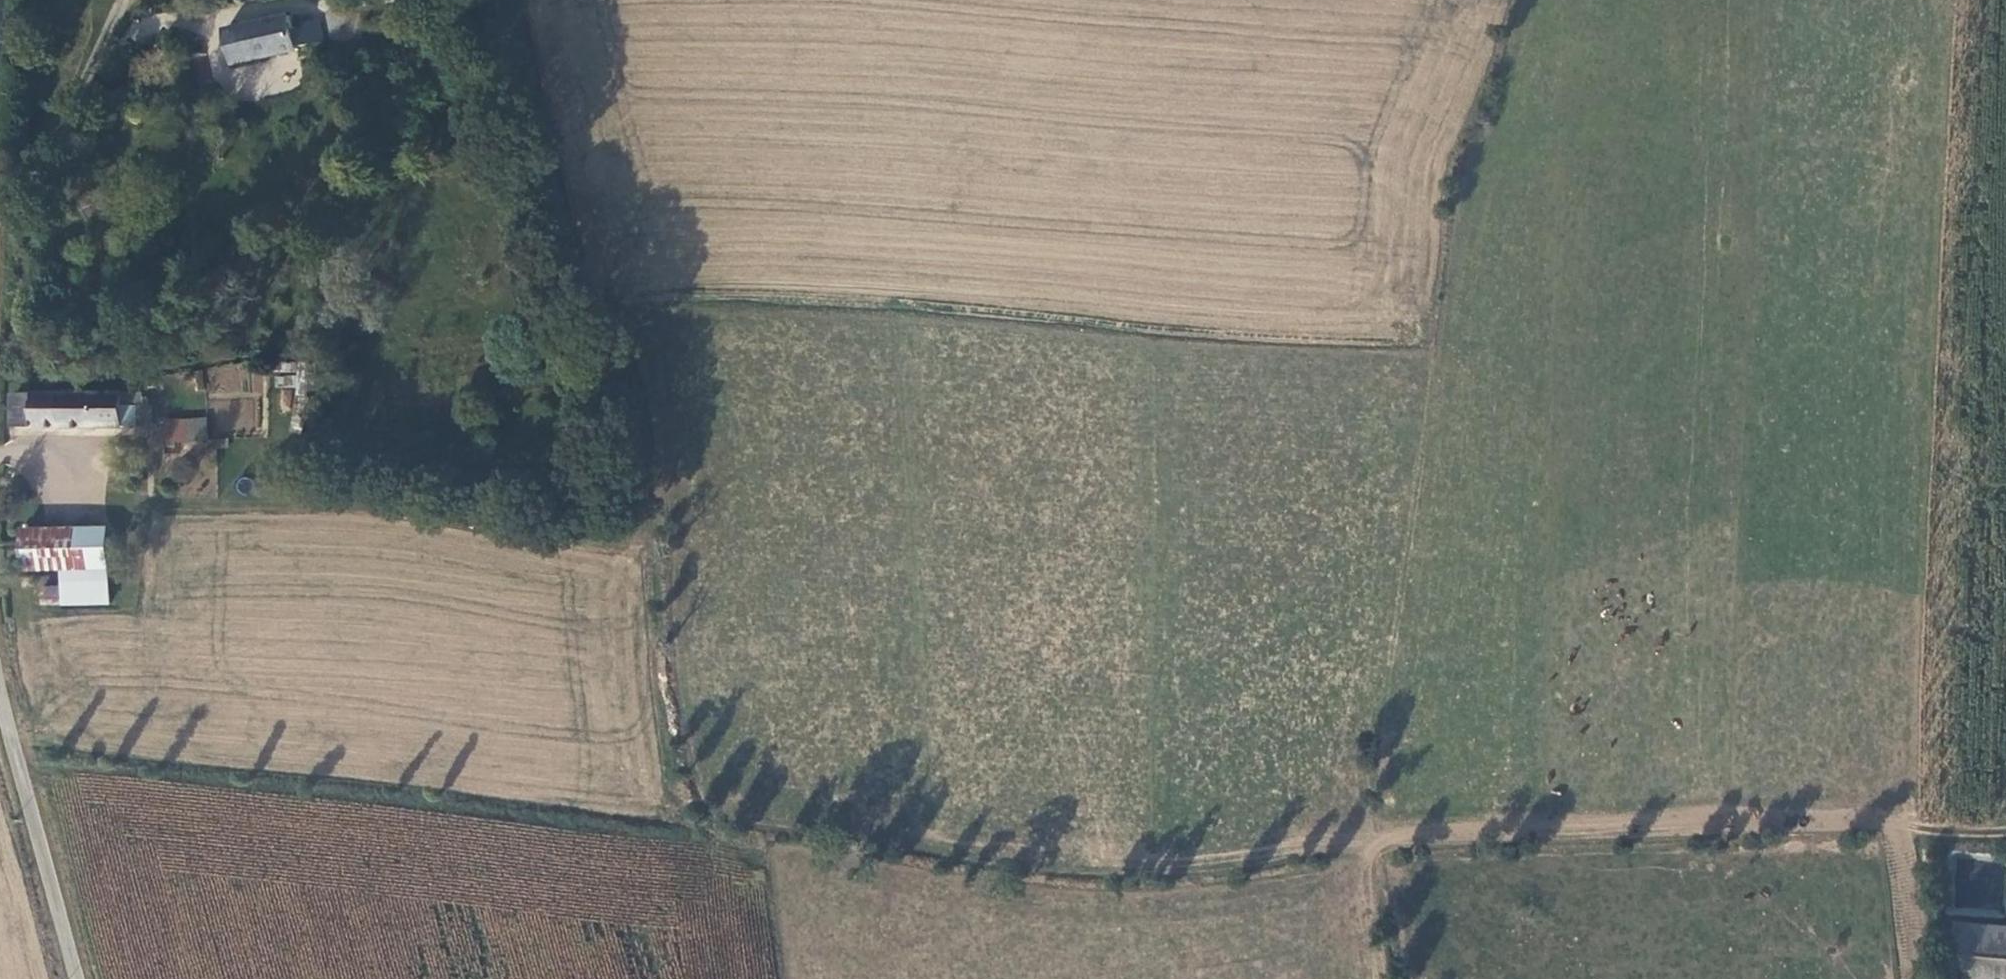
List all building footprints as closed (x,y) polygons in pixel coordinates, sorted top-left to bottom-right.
[(291,7),(213,23),(222,56),(288,43),(287,38),(297,35),(291,7)] [(239,390),(239,391),(261,394),(263,371),(207,365),(205,387),(239,390)] [(5,420),(144,419),(144,399),(130,398),(130,386),(23,387),(4,387),(5,420)] [(213,429),(258,431),(259,400),(215,397),(213,429)] [(157,420),(158,444),(208,440),(206,416),(157,420)] [(55,563),(55,597),(114,597),(111,522),(73,524),(73,562),(55,563)] [(15,525),(15,562),(55,563),(73,562),(73,524),(15,525)] [(1949,917),(1942,978),(1944,978),(2005,978),(2005,923),(1949,917)]
